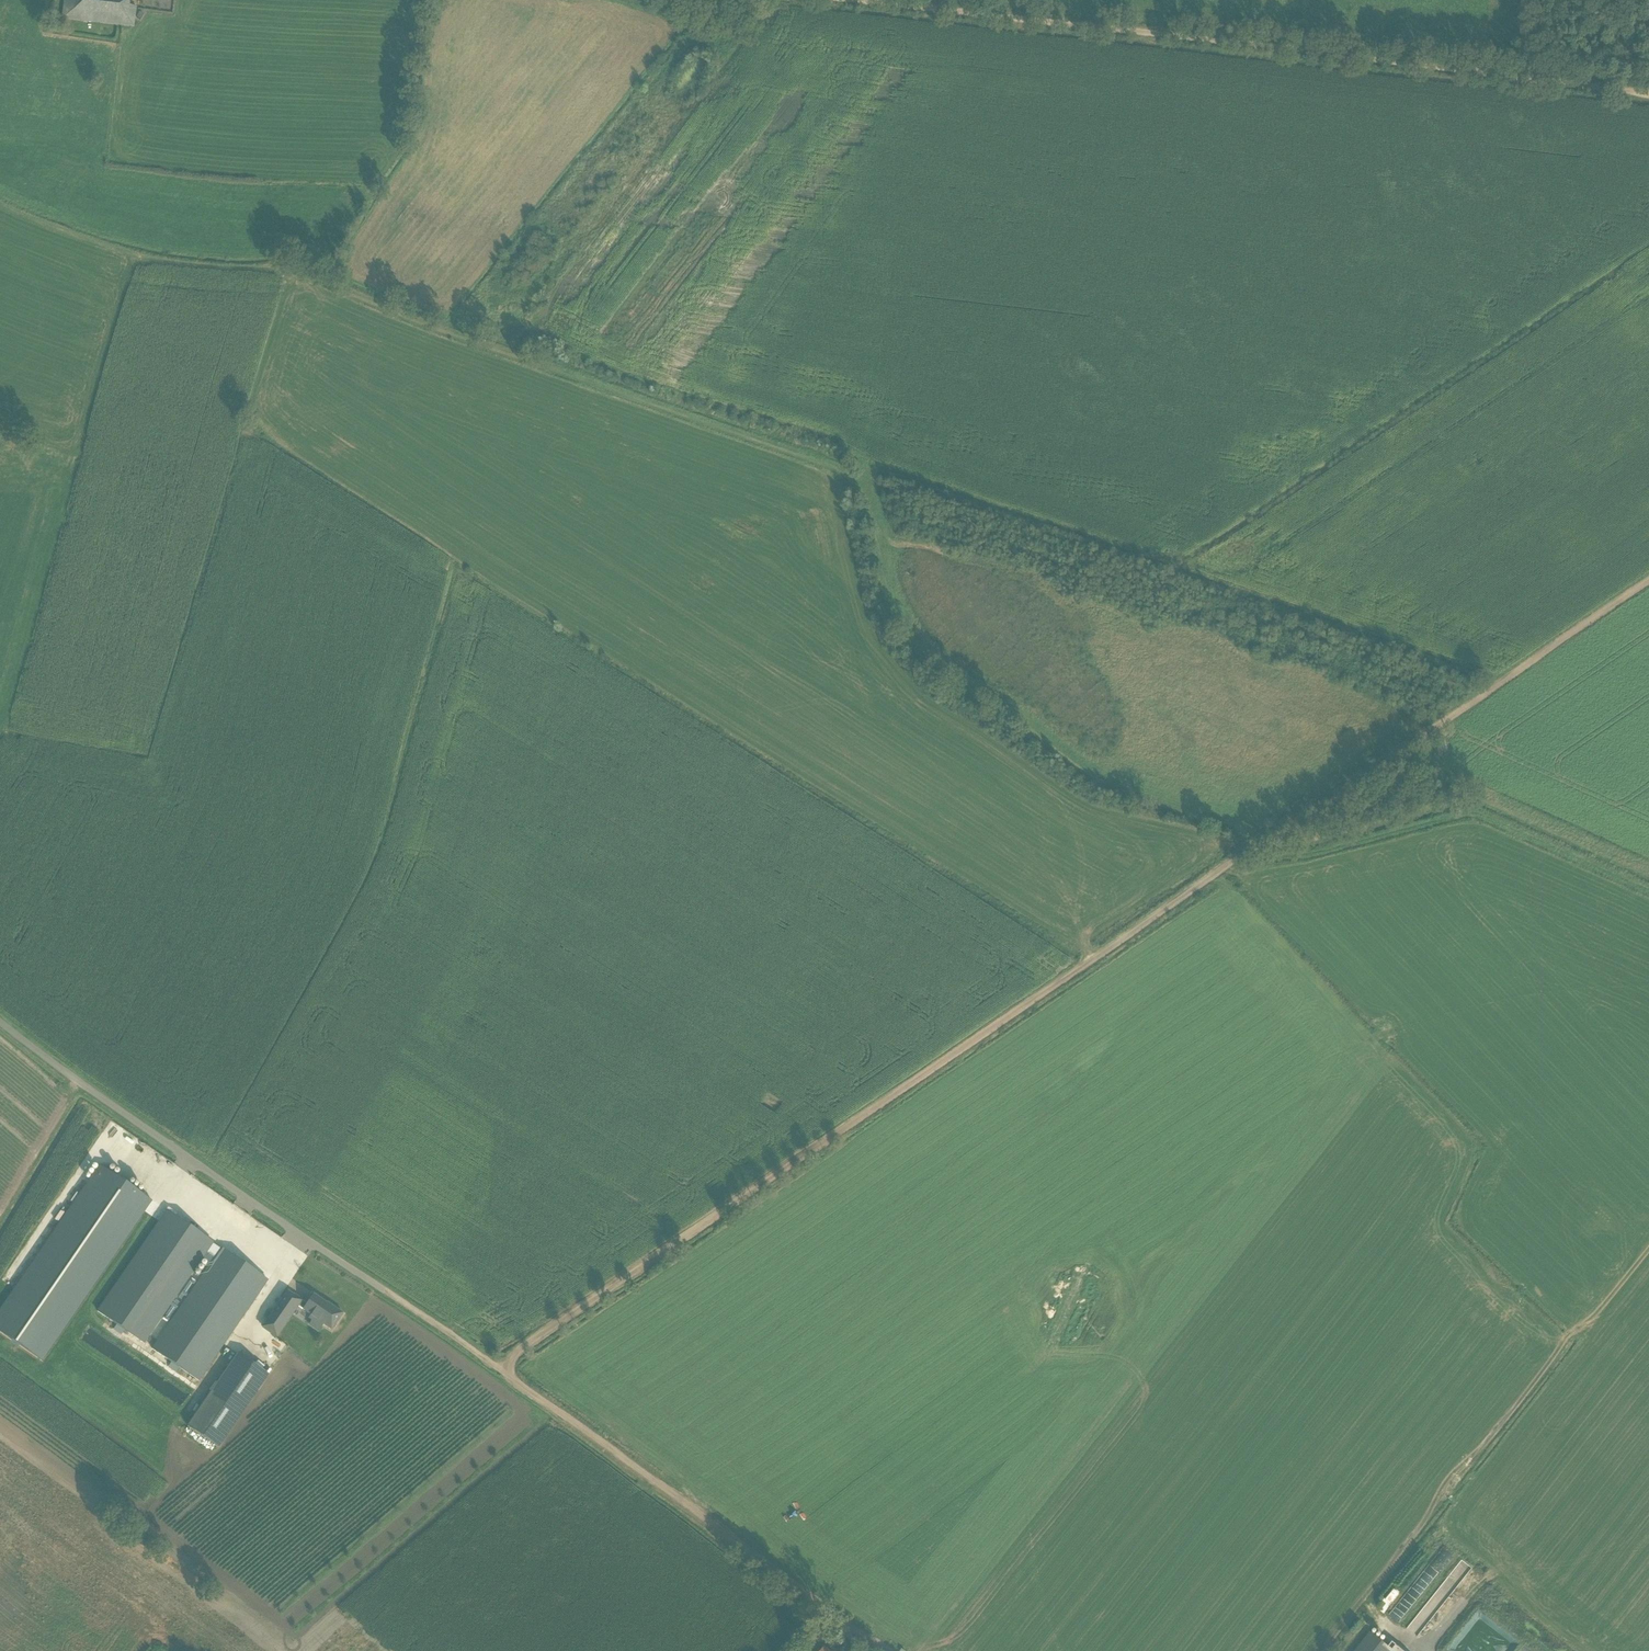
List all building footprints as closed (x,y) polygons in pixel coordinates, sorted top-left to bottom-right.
[(62,19),(73,20),(121,27),(132,28),(135,9),(135,7),(128,6),(129,3),(129,0),(64,0),(62,19)] [(0,1310),(0,1333),(41,1361),(152,1201),(99,1165),(0,1310)] [(221,1210),(225,1204),(214,1197),(210,1203),(221,1210)] [(97,1312),(144,1344),(207,1253),(214,1258),(220,1249),(212,1244),(213,1243),(166,1211),(97,1312)] [(267,1281),(221,1249),(220,1249),(214,1258),(152,1349),(199,1381),(267,1281)] [(306,1304),(287,1291),(262,1327),(271,1333),(270,1334),(276,1338),(298,1307),(311,1316),(331,1330),(342,1314),(327,1303),(326,1303),(313,1295),(306,1304)] [(237,1354),(187,1427),(218,1448),(268,1375),(237,1354)] [(1416,1624),(1452,1584),(1443,1577),(1407,1616),(1416,1624)] [(1395,1645),(1392,1650),(1369,1632),(1354,1650),(1402,1650),(1395,1645)]
